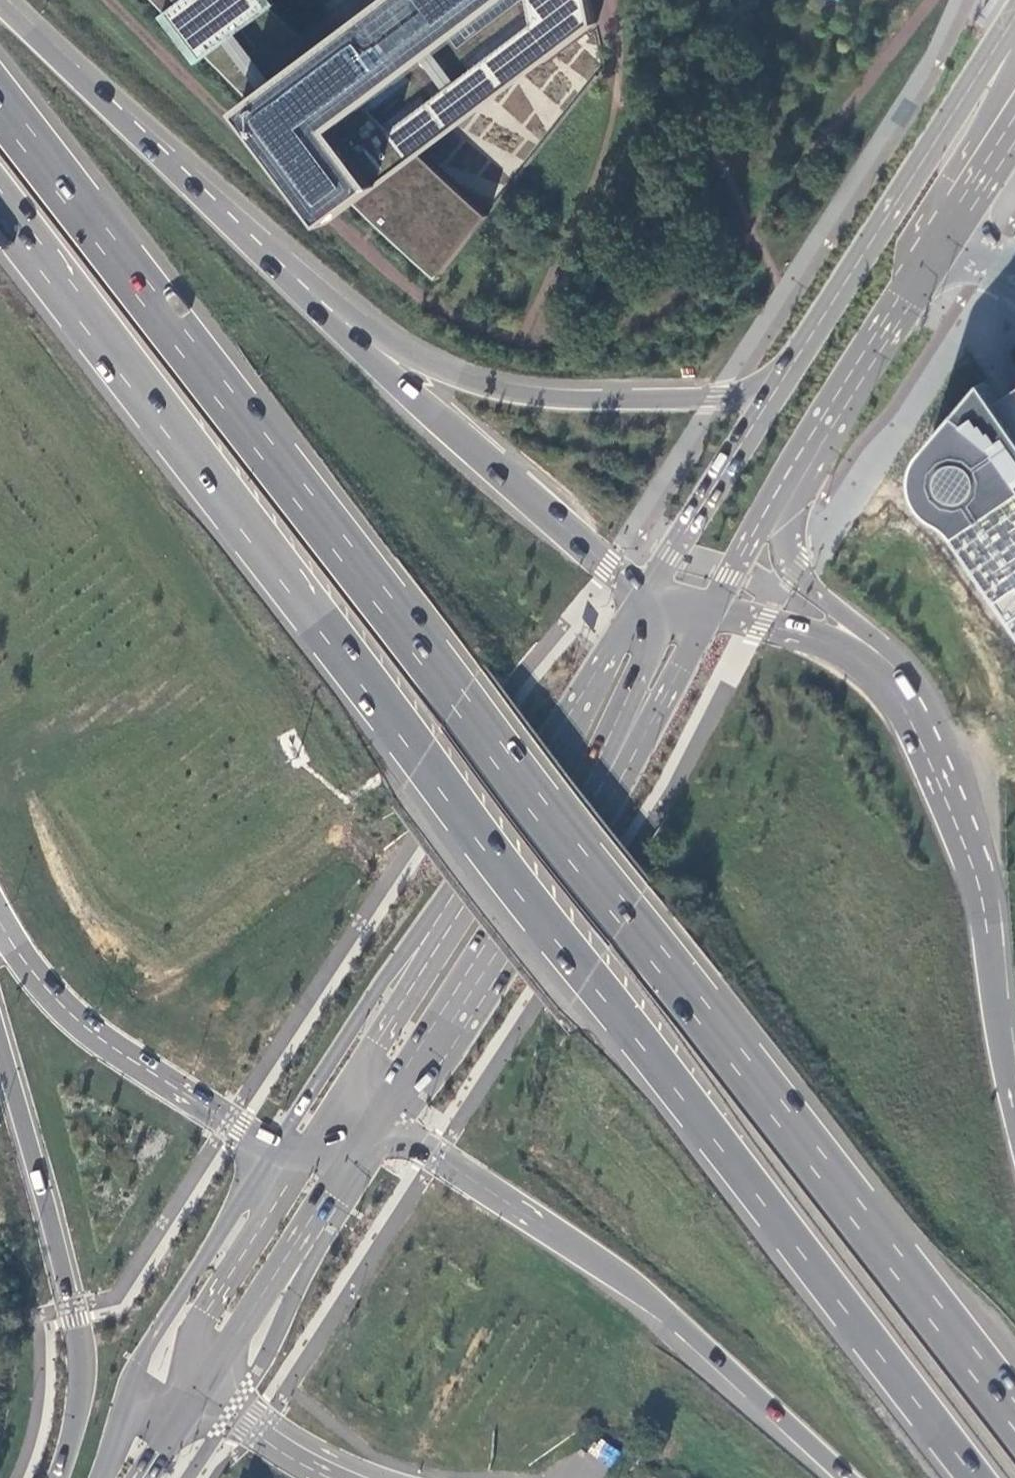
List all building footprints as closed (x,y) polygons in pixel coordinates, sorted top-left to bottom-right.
[(169,16),(164,19),(201,68),(211,60),(256,109),(325,58),(305,39),(276,12),(282,7),(277,0),(153,0),(169,16)] [(594,0),(402,0),(325,58),(256,109),(250,114),(341,222),(363,208),(439,282),(489,218),(425,160),(600,27),(594,0)] [(358,0),(325,0),(336,16),(358,0)] [(1003,404),(989,385),(921,466),(918,483),(920,502),(934,522),(956,533),(1014,618),(1014,395),(1003,404)]
